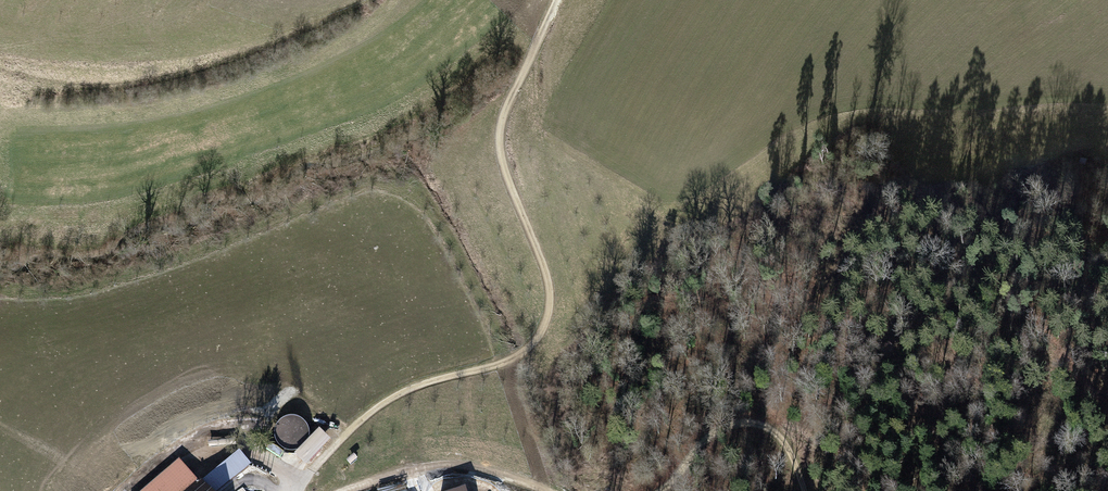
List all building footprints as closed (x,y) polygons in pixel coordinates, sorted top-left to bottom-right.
[(320,428),(298,450),(279,431),(271,439),(277,446),(280,443),(304,466),(331,440),(320,428)] [(207,477),(190,490),(218,490),(207,477)]
